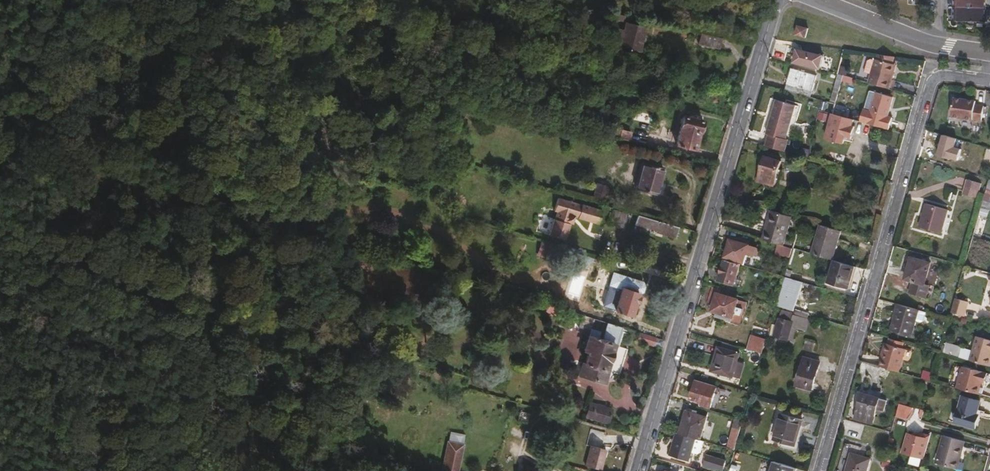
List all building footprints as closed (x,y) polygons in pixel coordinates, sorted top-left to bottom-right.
[(986,0),(953,0),(953,9),(986,10),(986,0)] [(986,14),(986,10),(953,9),(953,23),(985,24),(986,14)] [(638,50),(643,26),(624,22),(622,29),(617,28),(614,37),(620,39),(619,45),(638,50)] [(805,38),(808,28),(797,26),(795,35),(805,38)] [(715,47),(718,38),(698,33),(696,43),(715,47)] [(892,64),(893,58),(875,55),(874,59),(881,61),(892,64)] [(870,74),(873,60),(868,59),(865,60),(862,72),(870,74)] [(889,73),(892,64),(881,61),(874,59),(873,60),(870,74),(867,82),(888,88),(891,74),(889,73)] [(803,88),(807,73),(793,69),(787,88),(811,96),(812,91),(803,88)] [(850,84),(852,78),(843,76),(842,81),(850,84)] [(886,116),(892,97),(874,92),(869,111),(862,109),(859,121),(871,124),(888,129),(891,117),(886,116)] [(981,118),(982,103),(974,103),(974,99),(962,98),(951,96),(949,115),(981,118)] [(785,138),(795,104),(777,98),(767,133),(770,133),(766,145),(784,150),(788,138),(785,138)] [(847,118),(850,108),(835,103),(832,113),(847,118)] [(828,122),(829,114),(819,113),(818,121),(828,122)] [(856,126),(850,123),(851,118),(847,118),(832,113),(825,136),(842,141),(843,141),(845,136),(852,138),(856,126)] [(693,147),(697,131),(699,131),(702,119),(682,114),(675,143),(693,147)] [(628,140),(629,132),(608,126),(607,135),(628,140)] [(774,184),(781,159),(764,154),(757,179),(774,184)] [(657,193),(663,167),(642,162),(636,187),(657,193)] [(988,176),(982,198),(988,200),(989,194),(989,195),(989,177),(988,176)] [(977,194),(979,184),(980,181),(966,177),(962,191),(966,193),(976,195),(977,194)] [(604,202),(608,187),(597,184),(593,199),(604,202)] [(599,211),(585,207),(578,206),(554,200),(551,212),(555,213),(553,221),(552,221),(547,237),(563,242),(567,225),(566,225),(566,224),(570,225),(572,218),(595,224),(599,211)] [(940,232),(946,214),(947,209),(926,203),(919,226),(940,232)] [(989,215),(989,209),(980,206),(978,212),(980,213),(977,225),(989,228),(989,225),(989,216),(989,215)] [(623,227),(627,215),(611,210),(607,222),(623,227)] [(786,244),(795,216),(792,215),(774,210),(765,238),(779,242),(786,244)] [(679,226),(671,224),(637,215),(635,223),(654,228),(654,231),(673,236),(674,234),(676,234),(679,226)] [(832,258),(841,229),(820,223),(811,252),(832,258)] [(754,256),(757,247),(731,239),(725,257),(745,262),(745,261),(747,254),(754,256)] [(551,261),(555,245),(540,242),(536,257),(551,261)] [(790,255),(793,246),(786,244),(779,242),(777,251),(790,255)] [(328,269),(332,253),(323,252),(319,267),(328,269)] [(983,264),(985,256),(970,252),(968,259),(974,260),(983,264)] [(924,283),(930,262),(910,257),(905,277),(912,280),(909,292),(925,296),(928,284),(924,283)] [(735,278),(739,262),(724,258),(718,279),(733,283),(735,278)] [(847,286),(853,265),(836,260),(830,281),(835,282),(847,286)] [(630,314),(636,293),(641,291),(643,285),(641,281),(640,280),(612,272),(609,281),(608,285),(620,288),(613,309),(630,314)] [(795,310),(803,281),(789,277),(780,306),(795,310)] [(524,297),(526,289),(506,284),(505,291),(524,297)] [(715,303),(718,292),(721,293),(722,289),(714,286),(709,302),(715,303)] [(742,316),(747,301),(721,293),(718,292),(715,303),(713,308),(720,310),(741,316),(742,316)] [(963,315),(967,300),(954,297),(950,311),(963,315)] [(545,307),(546,303),(535,300),(534,306),(545,309),(545,307)] [(911,335),(918,308),(898,302),(890,329),(911,335)] [(557,315),(560,307),(546,303),(545,307),(548,308),(547,312),(557,315)] [(787,338),(794,313),(776,308),(769,333),(787,338)] [(740,323),(741,316),(720,310),(719,316),(740,323)] [(606,366),(613,343),(615,344),(616,341),(621,326),(584,315),(580,327),(592,331),(587,349),(590,351),(584,375),(607,382),(611,367),(606,366)] [(661,348),(663,338),(640,332),(637,340),(661,348)] [(763,353),(766,339),(753,335),(749,349),(763,353)] [(976,335),(970,359),(989,365),(989,362),(989,338),(976,335)] [(389,350),(391,340),(381,337),(379,347),(389,350)] [(898,371),(904,348),(895,346),(885,342),(878,365),(898,371)] [(618,369),(625,347),(615,344),(613,343),(606,366),(611,367),(618,369)] [(958,356),(960,349),(945,345),(943,352),(958,356)] [(733,376),(740,353),(718,347),(711,369),(733,376)] [(812,388),(820,361),(803,356),(795,383),(812,388)] [(364,372),(366,364),(358,363),(357,371),(364,372)] [(984,382),(987,373),(963,366),(957,388),(977,393),(981,381),(984,382)] [(711,403),(716,387),(695,381),(690,397),(711,403)] [(881,410),(884,399),(862,392),(855,417),(873,423),(878,409),(881,410)] [(976,413),(976,411),(979,402),(962,397),(954,422),(974,428),(978,414),(976,413)] [(912,411),(913,407),(899,403),(896,415),(902,417),(907,419),(911,414),(912,411)] [(607,422),(611,409),(593,404),(589,417),(607,422)] [(525,423),(528,412),(518,409),(515,420),(525,423)] [(701,436),(708,416),(686,410),(679,433),(696,438),(701,439),(701,436)] [(795,444),(803,418),(782,412),(775,438),(795,444)] [(734,449),(743,420),(734,417),(726,446),(734,449)] [(923,457),(930,435),(919,431),(918,434),(908,432),(902,450),(923,457)] [(692,451),(696,438),(679,433),(676,432),(669,455),(689,461),(692,451)] [(959,460),(964,440),(943,434),(935,462),(953,467),(955,459),(959,460)] [(700,451),(703,440),(701,439),(696,438),(692,451),(697,452),(698,452),(700,451)] [(602,457),(603,451),(604,449),(590,445),(584,466),(599,469),(602,457)] [(871,457),(851,451),(846,470),(867,470),(871,457)] [(721,470),(724,460),(706,455),(703,464),(721,470)] [(795,466),(775,460),(771,470),(793,470),(795,466)]
